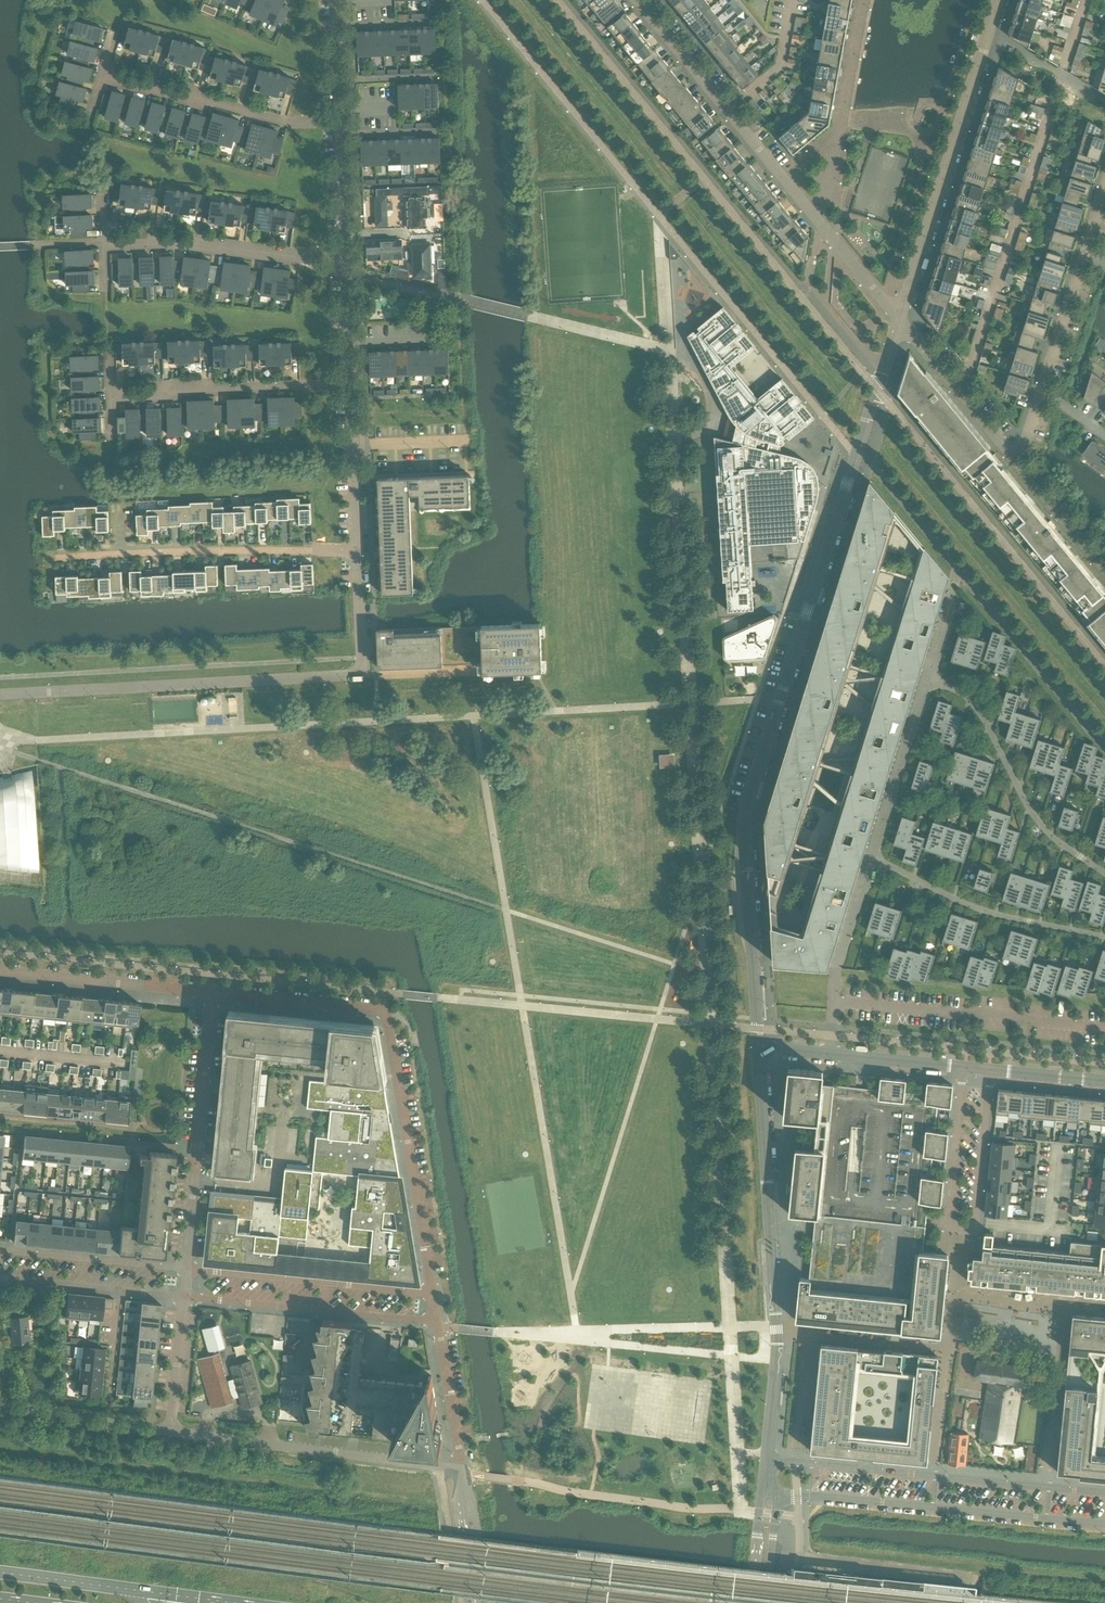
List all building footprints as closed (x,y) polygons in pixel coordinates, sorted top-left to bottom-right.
[(246,6),(249,0),(226,0),(225,3),(237,9),(240,3),(246,6)] [(262,19),(271,0),(249,0),(246,6),(252,9),(250,14),(262,19)] [(262,19),(274,25),(276,20),(283,22),(289,10),(282,7),(285,0),(284,0),(271,0),(262,19)] [(598,14),(597,13),(613,0),(594,0),(588,5),(589,6),(590,5),(596,12),(593,14),(595,17),(598,14)] [(608,27),(625,13),(625,12),(624,13),(621,10),(622,9),(615,0),(613,0),(597,13),(598,14),(605,23),(605,22),(608,26),(607,26),(608,27)] [(675,7),(682,16),(699,3),(702,0),(683,0),(675,7)] [(690,25),(710,8),(711,7),(705,0),(702,0),(699,3),(682,16),(690,25)] [(1016,12),(1037,18),(1041,6),(1020,0),(1019,0),(1016,12)] [(829,3),(826,15),(848,19),(851,7),(829,3)] [(690,25),(697,34),(718,17),(710,8),(690,25)] [(1016,12),(1012,23),(1033,30),(1037,18),(1016,12)] [(614,40),(616,37),(615,36),(632,22),(625,13),(608,27),(614,35),(612,37),(614,40)] [(826,15),(824,27),(846,31),(848,19),(826,15)] [(718,17),(697,34),(705,43),(724,28),(723,27),(725,26),(718,17)] [(71,41),(97,49),(97,48),(90,46),(92,40),(99,42),(103,28),(77,21),(73,34),(79,36),(77,43),(71,41)] [(622,45),(622,46),(640,31),(632,22),(615,36),(616,37),(622,45)] [(1033,30),(1012,23),(1008,36),(1028,48),(1033,30)] [(124,48),(139,52),(145,31),(130,27),(129,28),(123,26),(119,38),(126,40),(124,48)] [(824,27),(822,40),(844,44),(846,31),(824,27)] [(705,43),(712,52),(731,36),(724,28),(705,43)] [(422,29),(409,30),(410,54),(423,54),(422,29)] [(436,29),(422,29),(423,54),(437,53),(436,29)] [(396,30),(383,31),(384,55),(397,55),(396,30)] [(409,30),(396,30),(397,55),(410,54),(409,30)] [(157,49),(163,51),(167,38),(160,36),(161,35),(145,31),(139,52),(155,56),(157,49)] [(371,56),(370,31),(357,32),(358,56),(371,56)] [(383,31),(370,31),(371,56),(384,55),(383,31)] [(628,58),(631,56),(629,55),(647,40),(640,33),(641,32),(640,31),(622,46),(629,54),(626,56),(628,58)] [(712,52),(720,62),(739,46),(731,36),(712,52)] [(168,60),(183,64),(189,43),(174,39),(173,40),(167,38),(163,51),(170,52),(168,60)] [(631,56),(637,64),(655,49),(654,49),(647,40),(629,55),(631,56)] [(822,40),(820,52),(842,56),(844,44),(822,40)] [(66,61),(92,69),(92,68),(85,66),(87,60),(94,62),(97,49),(71,41),(68,54),(73,56),(72,63),(66,61)] [(205,68),(206,68),(211,50),(204,48),(189,43),(183,64),(199,69),(201,61),(207,63),(205,68)] [(720,62),(727,71),(744,57),(736,49),(739,46),(720,62)] [(644,76),(646,74),(645,72),(662,58),(655,49),(637,64),(638,65),(638,64),(644,71),(642,73),(644,76)] [(210,78),(226,82),(231,61),(216,57),(216,58),(209,56),(211,50),(206,68),(212,70),(210,78)] [(820,52),(817,64),(839,68),(842,56),(820,52)] [(1051,61),(1057,65),(1060,59),(1055,56),(1051,61)] [(727,71),(735,80),(751,67),(744,57),(727,71)] [(651,81),(652,82),(670,67),(662,58),(645,72),(646,74),(652,81),(651,81)] [(60,81),(86,89),(86,88),(79,86),(81,80),(88,82),(92,69),(66,61),(62,74),(68,76),(66,83),(60,81)] [(243,79),(250,80),(253,68),(247,66),(247,65),(231,61),(226,82),(241,86),(243,79)] [(817,64),(815,76),(837,80),(839,68),(817,64)] [(999,66),(992,87),(1013,94),(1018,78),(999,66)] [(658,95),(661,93),(659,91),(677,77),(670,69),(671,68),(670,67),(652,82),(659,90),(656,92),(658,95)] [(751,67),(735,80),(742,89),(759,76),(751,67)] [(254,90),(269,94),(275,73),(260,69),(260,70),(253,68),(250,80),(256,82),(254,90)] [(275,73),(269,94),(285,98),(287,91),(294,93),(297,80),(291,78),(291,77),(275,73)] [(815,76),(813,88),(835,92),(837,80),(815,76)] [(661,93),(667,100),(685,85),(684,85),(683,85),(677,77),(659,91),(661,93)] [(86,89),(60,81),(57,94),(62,96),(60,103),(73,107),(75,100),(82,102),(86,89)] [(438,83),(424,84),(425,108),(439,108),(438,83)] [(424,84),(411,85),(412,109),(425,108),(424,84)] [(412,109),(411,85),(398,85),(399,109),(412,109)] [(674,112),(676,110),(675,109),(692,94),(685,85),(667,100),(668,101),(669,101),(674,108),(672,110),(674,112)] [(992,87),(988,99),(1010,106),(1013,94),(992,87)] [(813,88),(811,100),(833,104),(835,92),(813,88)] [(763,90),(759,93),(766,101),(770,99),(763,90)] [(105,118),(118,121),(125,95),(112,92),(110,99),(103,97),(99,110),(107,112),(105,118)] [(676,110),(683,118),(700,104),(692,94),(675,109),(676,110)] [(125,123),(138,127),(145,101),(132,97),(130,104),(124,103),(126,95),(125,95),(118,121),(120,116),(127,118),(125,123)] [(988,99),(985,111),(1006,117),(1010,106),(988,99)] [(811,100),(809,112),(830,117),(833,104),(811,100)] [(145,129),(158,132),(165,106),(152,103),(150,110),(144,108),(146,101),(145,101),(138,127),(140,121),(147,123),(145,129)] [(689,130),(691,128),(690,127),(707,113),(700,104),(683,118),(689,126),(687,128),(689,130)] [(1043,114),(1045,108),(1034,104),(1032,111),(1043,114)] [(165,134),(178,138),(185,112),(172,108),(170,116),(164,114),(166,107),(165,106),(158,132),(160,127),(167,129),(165,134)] [(985,111),(981,123),(1002,129),(1006,117),(985,111)] [(185,140),(198,144),(205,118),(193,114),(191,121),(184,119),(186,112),(185,112),(178,138),(180,132),(187,134),(185,140)] [(809,112),(798,121),(812,138),(829,124),(830,117),(809,112)] [(690,127),(691,128),(698,136),(715,122),(707,113),(690,127)] [(206,140),(219,143),(226,117),(213,114),(211,121),(205,119),(206,118),(205,118),(198,144),(202,132),(208,134),(206,140)] [(234,141),(240,143),(244,130),(237,128),(239,121),(226,117),(219,143),(232,147),(234,141)] [(1088,120),(1081,143),(1102,149),(1104,139),(1099,137),(1101,128),(1088,120)] [(798,121),(789,129),(803,146),(812,138),(798,121)] [(708,154),(710,151),(709,150),(726,136),(718,126),(718,127),(715,123),(715,122),(698,136),(698,137),(699,136),(702,140),(701,140),(708,149),(706,151),(708,154)] [(981,123),(977,134),(999,141),(1002,129),(981,123)] [(245,151),(258,154),(265,128),(252,125),(250,132),(244,130),(240,143),(247,145),(245,151)] [(265,128),(258,154),(271,158),(272,152),(279,154),(283,141),(276,139),(278,132),(265,128)] [(803,146),(789,129),(779,137),(793,154),(803,146)] [(977,134),(974,146),(995,153),(999,141),(977,134)] [(715,159),(716,160),(734,145),(726,136),(709,150),(710,151),(716,158),(715,159)] [(440,138),(427,139),(428,163),(441,162),(440,138)] [(413,139),(400,140),(401,164),(414,163),(413,139)] [(427,139),(413,139),(414,163),(428,163),(427,139)] [(387,140),(374,141),(375,165),(388,164),(387,140)] [(400,140),(387,140),(388,164),(401,164),(400,140)] [(375,165),(374,141),(361,141),(362,165),(375,165)] [(1081,143),(1076,160),(1090,164),(1092,158),(1098,160),(1102,149),(1081,143)] [(722,172),(724,170),(723,169),(740,155),(734,146),(734,145),(716,160),(722,168),(720,170),(722,172)] [(974,146),(970,158),(991,165),(995,153),(974,146)] [(723,169),(724,170),(731,178),(749,163),(748,162),(747,163),(740,155),(723,169)] [(970,158),(966,170),(988,176),(991,165),(970,158)] [(1064,176),(1070,178),(1070,177),(1085,182),(1087,175),(1093,177),(1096,166),(1090,164),(1076,160),(1072,170),(1066,170),(1064,176)] [(737,190),(740,188),(739,186),(756,172),(749,163),(731,178),(731,179),(732,178),(738,185),(735,187),(737,190)] [(966,170),(963,182),(984,188),(988,176),(966,170)] [(740,188),(746,196),(764,181),(756,172),(739,186),(740,188)] [(1058,194),(1064,195),(1079,199),(1081,193),(1088,195),(1091,184),(1085,182),(1070,177),(1070,178),(1067,187),(1060,187),(1058,194)] [(752,208),(755,206),(754,205),(771,191),(764,181),(746,196),(753,204),(750,206),(752,208)] [(963,182),(959,193),(980,200),(984,188),(963,182)] [(119,205),(135,207),(138,186),(122,184),(115,184),(113,196),(120,197),(119,205)] [(152,201),(159,202),(160,189),(154,189),(154,188),(138,186),(135,207),(151,209),(152,201)] [(164,211),(180,213),(183,191),(167,189),(167,190),(160,189),(159,202),(165,203),(164,211)] [(203,214),(205,195),(199,194),(199,193),(183,191),(180,213),(196,215),(197,207),(203,208),(203,214)] [(760,214),(761,215),(779,200),(771,191),(754,205),(755,206),(761,213),(760,214)] [(959,193),(955,205),(977,212),(980,200),(959,193)] [(64,216),(91,215),(84,215),(83,208),(91,208),(90,194),(63,195),(64,209),(70,208),(70,216),(64,216)] [(209,222),(225,224),(227,203),(212,201),(211,202),(205,201),(206,195),(205,195),(203,214),(210,214),(209,222)] [(1064,195),(1059,212),(1080,219),(1083,209),(1077,207),(1079,199),(1064,195)] [(387,225),(387,210),(392,209),(392,203),(387,203),(386,197),(375,197),(376,226),(387,225)] [(427,205),(422,205),(422,212),(427,212),(428,227),(439,227),(438,198),(427,199),(427,205)] [(767,227),(769,225),(768,224),(785,209),(779,201),(779,200),(761,215),(767,222),(765,224),(767,227)] [(242,218),(248,219),(250,206),(243,206),(243,205),(227,203),(225,224),(241,226),(242,218)] [(955,205),(952,217),(973,224),(977,212),(955,205)] [(254,228),(270,230),(273,208),(257,206),(257,207),(250,206),(248,219),(255,220),(254,228)] [(273,208),(270,230),(286,232),(287,224),(294,225),(296,212),(288,211),(289,210),(273,208)] [(769,225),(776,233),(794,218),(793,217),(792,218),(785,209),(768,224),(769,225)] [(1059,212),(1054,229),(1068,234),(1070,227),(1077,229),(1080,219),(1059,212)] [(91,215),(64,216),(65,229),(70,229),(71,237),(85,236),(84,229),(91,228),(91,215)] [(952,217),(948,229),(969,235),(973,224),(952,217)] [(782,244),(785,242),(784,241),(801,227),(794,218),(776,233),(777,233),(783,240),(780,242),(782,244)] [(784,241),(785,242),(792,251),(793,250),(805,265),(810,239),(808,237),(809,237),(801,227),(784,241)] [(948,229),(944,241),(965,247),(969,235),(948,229)] [(1068,234),(1054,229),(1048,248),(1063,252),(1065,245),(1071,247),(1075,236),(1068,234)] [(1020,231),(1017,240),(1025,242),(1028,233),(1020,231)] [(1025,242),(1017,240),(1015,249),(1022,251),(1025,242)] [(368,242),(368,259),(400,258),(400,241),(368,242)] [(669,241),(670,257),(670,260),(676,260),(681,255),(669,241)] [(944,241),(941,252),(962,259),(965,247),(944,241)] [(413,245),(414,277),(432,277),(430,244),(413,245)] [(66,272),(93,271),(93,270),(86,271),(86,264),(93,264),(92,250),(65,251),(66,264),(72,264),(72,271),(66,272)] [(1047,251),(1041,269),(1062,276),(1066,265),(1059,263),(1061,256),(1047,251)] [(941,252),(937,264),(958,271),(962,259),(941,252)] [(161,284),(175,284),(174,257),(160,257),(161,265),(154,265),(153,258),(154,285),(154,279),(161,279),(161,284)] [(181,284),(194,286),(198,259),(184,258),(183,265),(174,264),(174,257),(175,284),(175,278),(182,279),(181,284)] [(141,285),(154,285),(153,258),(139,258),(140,266),(133,266),(133,259),(132,259),(133,285),(134,285),(133,280),(140,279),(141,285)] [(120,286),(133,285),(132,259),(119,259),(119,266),(111,267),(112,280),(120,280),(120,286)] [(208,282),(215,283),(217,269),(210,268),(211,261),(198,259),(194,286),(207,288),(208,282)] [(221,289),(234,291),(238,264),(224,263),(223,270),(217,269),(215,283),(222,284),(221,289)] [(977,263),(974,274),(981,276),(984,265),(977,263)] [(248,287),(255,288),(257,274),(250,273),(251,266),(238,264),(234,291),(247,293),(248,287)] [(937,264),(933,276),(954,283),(958,271),(937,264)] [(396,277),(409,280),(409,269),(399,267),(396,277)] [(261,295),(274,296),(278,269),(264,268),(263,275),(257,274),(255,288),(262,289),(261,295)] [(445,268),(438,268),(439,287),(439,288),(446,289),(445,268)] [(278,269),(274,296),(287,298),(288,292),(295,293),(297,279),(290,278),(291,271),(278,269)] [(1041,269),(1036,286),(1051,291),(1053,284),(1059,286),(1062,276),(1041,269)] [(93,271),(66,272),(67,285),(73,285),(73,293),(87,292),(86,285),(94,284),(93,271)] [(933,276),(929,288),(951,295),(954,283),(933,276)] [(1036,286),(1030,304),(1045,309),(1047,302),(1054,304),(1057,293),(1051,291),(1036,286)] [(929,288),(926,300),(947,306),(951,295),(929,288)] [(947,306),(926,300),(922,312),(939,333),(947,306)] [(1030,304),(1025,321),(1046,328),(1049,317),(1043,315),(1045,309),(1030,304)] [(714,436),(716,475),(718,502),(721,502),(722,509),(718,509),(719,519),(723,519),(723,526),(719,526),(720,537),(724,537),(724,544),(721,544),(721,545),(721,555),(725,554),(725,561),(722,561),(722,572),(726,572),(726,579),(723,579),(723,581),(726,581),(728,611),(753,609),(751,576),(752,576),(750,545),(749,545),(749,544),(773,543),(774,560),(785,559),(789,559),(793,559),(799,558),(816,503),(817,499),(818,495),(818,492),(818,489),(818,485),(818,483),(818,481),(818,479),(817,477),(817,475),(816,473),(815,471),(813,469),(812,467),(811,465),(809,463),(807,462),(805,461),(804,459),(802,458),(799,458),(797,457),(795,456),(793,456),(767,450),(769,442),(781,445),(785,442),(783,440),(787,436),(789,439),(814,418),(782,378),(757,398),(753,394),(754,393),(735,371),(731,367),(756,346),(723,306),(697,328),(699,330),(695,334),(693,331),(687,336),(728,414),(729,416),(731,419),(732,421),(734,423),(736,425),(732,441),(714,436)] [(1016,331),(1014,337),(1034,343),(1036,336),(1043,338),(1046,328),(1025,321),(1022,331),(1016,331)] [(1017,347),(1014,356),(1035,363),(1038,352),(1032,350),(1034,343),(1014,337),(1012,343),(1017,347)] [(169,363),(185,362),(184,340),(168,341),(168,342),(161,342),(162,355),(169,355),(169,363)] [(207,359),(208,359),(207,341),(200,341),(200,340),(184,340),(185,362),(201,362),(201,354),(207,354),(207,359)] [(207,341),(208,359),(214,359),(215,367),(231,366),(230,344),(214,345),(214,346),(208,346),(207,341)] [(124,365),(140,364),(139,342),(123,343),(123,344),(116,344),(116,357),(123,357),(124,365)] [(155,356),(162,355),(161,342),(155,343),(155,342),(139,342),(140,364),(156,363),(155,356)] [(291,342),(275,343),(276,364),(292,364),(292,356),(299,356),(299,343),(291,343),(291,342)] [(259,344),(253,345),(253,357),(260,357),(260,365),(276,364),(275,343),(259,343),(259,344)] [(246,344),(230,344),(231,366),(247,366),(246,358),(253,357),(253,345),(246,345),(246,344)] [(435,349),(422,350),(423,374),(436,374),(435,349)] [(448,349),(435,349),(436,374),(449,373),(448,349)] [(422,350),(409,351),(410,375),(423,374),(422,350)] [(395,351),(382,352),(383,376),(396,375),(395,351)] [(409,351),(395,351),(396,375),(410,375),(409,351)] [(896,393),(973,487),(1002,463),(994,455),(996,453),(995,453),(991,457),(985,450),(990,446),(989,447),(943,391),(944,391),(943,390),(941,392),(935,385),(936,384),(909,351),(896,393)] [(383,376),(382,352),(369,352),(370,376),(383,376)] [(958,356),(962,361),(967,357),(964,352),(958,356)] [(1003,372),(1009,374),(1009,373),(1023,378),(1025,371),(1032,373),(1035,363),(1014,356),(1008,354),(1003,372)] [(71,377),(71,378),(98,376),(91,376),(91,369),(98,369),(98,355),(71,356),(71,370),(77,370),(77,377),(71,377)] [(1096,406),(1104,393),(1104,381),(1091,371),(1084,397),(1096,406)] [(1009,373),(1009,374),(1003,391),(1018,396),(1020,389),(1026,391),(1030,380),(1023,378),(1009,373)] [(72,398),(99,397),(92,397),(91,390),(99,390),(98,376),(71,378),(72,391),(78,391),(78,398),(72,398)] [(1104,412),(1104,393),(1096,406),(1104,412)] [(73,419),(100,418),(93,418),(92,411),(100,411),(99,397),(72,398),(73,412),(79,411),(79,419),(73,419)] [(268,406),(261,406),(262,420),(269,420),(269,426),(282,425),(281,398),(268,399),(268,406)] [(295,398),(281,398),(282,425),(296,425),(295,419),(303,418),(302,405),(295,405),(295,398)] [(254,399),(241,400),(242,427),(255,426),(255,420),(262,420),(261,406),(255,407),(254,399)] [(228,408),(221,408),(222,422),(228,421),(229,427),(242,427),(241,400),(228,400),(228,408)] [(181,408),(182,435),(182,423),(188,423),(188,429),(202,428),(201,401),(187,402),(188,409),(181,409),(181,408)] [(214,401),(201,401),(202,428),(215,428),(215,422),(222,422),(221,408),(214,408),(214,401)] [(160,409),(161,436),(161,430),(168,430),(168,436),(182,435),(181,408),(167,409),(168,416),(161,416),(160,409)] [(140,410),(139,410),(140,437),(141,437),(140,431),(147,430),(148,436),(161,436),(160,409),(147,409),(147,417),(140,417),(140,410)] [(140,437),(139,410),(126,410),(126,418),(118,418),(119,432),(127,431),(127,437),(140,437)] [(100,418),(73,419),(74,432),(79,432),(80,440),(94,439),(93,432),(100,432),(100,418)] [(1101,473),(1104,468),(1104,450),(1092,440),(1082,453),(1094,463),(1092,466),(1101,473)] [(1086,624),(1104,609),(1104,589),(1054,527),(1055,526),(1050,520),(1049,521),(1002,463),(973,487),(1086,624)] [(420,507),(420,511),(470,509),(469,481),(469,475),(381,479),(381,480),(382,495),(382,496),(383,512),(383,528),(383,529),(384,544),(384,545),(385,560),(385,561),(385,577),(386,593),(386,594),(408,593),(408,592),(407,559),(406,545),(404,495),(409,495),(414,495),(419,495),(420,507)] [(785,750),(780,767),(764,817),(767,870),(781,874),(786,856),(893,515),(894,511),(869,480),(846,556),(840,573),(815,653),(810,670),(785,750)] [(277,501),(267,502),(267,522),(268,522),(268,519),(289,518),(288,498),(277,499),(277,501)] [(300,498),(288,498),(289,518),(299,518),(299,523),(311,523),(311,503),(300,503),(300,498)] [(213,501),(202,502),(202,522),(213,521),(213,526),(224,526),(224,531),(223,506),(213,506),(213,501)] [(190,505),(180,505),(181,522),(202,522),(202,502),(190,502),(190,505)] [(255,505),(245,505),(246,525),(247,525),(246,523),(267,522),(267,502),(255,502),(255,505)] [(169,508),(158,508),(159,528),(160,528),(160,526),(181,525),(181,522),(180,505),(169,505),(169,508)] [(224,506),(223,506),(224,531),(236,531),(236,526),(246,525),(245,505),(234,506),(234,511),(224,511),(224,506)] [(75,509),(64,509),(65,529),(66,529),(66,527),(87,526),(86,506),(75,506),(75,509)] [(97,506),(86,506),(87,526),(97,526),(97,531),(109,530),(108,510),(98,511),(97,506)] [(159,528),(158,508),(147,509),(147,514),(136,514),(137,535),(149,534),(149,529),(159,528)] [(65,529),(64,509),(53,510),(53,515),(42,515),(43,535),(55,535),(55,530),(65,529)] [(803,933),(771,922),(773,962),(827,967),(949,577),(924,547),(823,868),(803,933)] [(237,589),(248,589),(248,569),(237,569),(237,564),(225,564),(226,584),(237,584),(237,589)] [(301,569),(291,570),(292,590),(303,589),(303,584),(314,584),(313,564),(301,564),(301,569)] [(206,570),(195,571),(196,591),(207,590),(207,585),(218,585),(217,565),(205,565),(206,570)] [(248,569),(248,589),(260,588),(260,586),(269,585),(269,591),(270,591),(269,568),(248,569)] [(270,568),(269,568),(270,591),(281,590),(281,588),(291,587),(291,590),(292,590),(291,570),(270,571),(270,568)] [(153,595),(152,575),(141,575),(141,570),(130,571),(130,591),(141,590),(141,595),(153,595)] [(110,577),(100,577),(100,597),(112,597),(112,591),(122,591),(122,571),(110,571),(110,577)] [(195,571),(174,572),(174,592),(186,591),(186,589),(195,588),(195,591),(196,591),(195,571)] [(173,574),(152,575),(153,595),(164,595),(164,592),(174,592),(174,572),(173,572),(173,574)] [(67,596),(79,595),(78,575),(55,576),(56,593),(67,593),(67,596)] [(78,575),(79,595),(89,595),(89,597),(100,597),(100,577),(78,578),(78,575)] [(960,601),(959,606),(958,607),(964,609),(966,603),(960,601)] [(1086,624),(1104,647),(1104,609),(1086,624)] [(726,659),(727,659),(728,659),(762,657),(763,657),(764,657),(764,656),(765,655),(776,620),(776,619),(776,618),(775,617),(775,616),(774,616),(773,616),(772,616),(725,637),(724,638),(724,639),(724,640),(725,656),(725,657),(725,658),(726,658),(726,659)] [(483,664),(483,672),(542,670),(540,624),(377,630),(378,668),(483,664)] [(984,658),(997,662),(997,663),(1003,643),(1006,635),(992,631),(984,658)] [(950,661),(964,665),(973,637),(959,633),(950,661)] [(973,637),(964,665),(977,669),(986,641),(973,637)] [(997,663),(997,662),(994,671),(1008,675),(1016,647),(1003,643),(997,663)] [(998,718),(1010,722),(1011,723),(1014,711),(1015,711),(1020,695),(1006,690),(998,718)] [(929,728),(942,732),(943,732),(949,712),(952,704),(938,700),(929,728)] [(1005,739),(1019,743),(1027,715),(1015,711),(1014,711),(1011,723),(1010,722),(1005,739)] [(943,732),(942,732),(940,740),(953,744),(962,716),(949,712),(943,732)] [(1027,715),(1019,743),(1032,747),(1041,719),(1027,715)] [(1029,767),(1042,771),(1052,743),(1038,739),(1029,767)] [(1075,770),(1088,774),(1095,754),(1098,746),(1084,742),(1075,770)] [(1042,771),(1055,775),(1059,763),(1059,764),(1064,747),(1052,743),(1042,771)] [(946,778),(959,783),(969,755),(955,751),(946,778)] [(1098,786),(1099,786),(1104,767),(1104,758),(1095,754),(1088,774),(1085,782),(1098,786)] [(959,783),(973,787),(982,759),(969,755),(959,783)] [(982,759),(973,787),(986,791),(994,763),(982,759)] [(919,760),(911,788),(924,792),(933,764),(919,760)] [(1055,775),(1050,791),(1063,796),(1072,768),(1059,764),(1059,763),(1055,775)] [(1098,786),(1095,794),(1104,797),(1104,767),(1099,786),(1098,786)] [(0,778),(0,867),(38,871),(32,770),(0,778)] [(1064,805),(1058,825),(1072,829),(1078,810),(1064,805)] [(975,834),(989,839),(998,811),(984,807),(975,834)] [(989,839),(1001,842),(1002,843),(1006,827),(1007,827),(1011,815),(998,811),(989,839)] [(893,844),(906,848),(907,848),(912,833),(916,820),(902,816),(893,844)] [(1104,847),(1104,816),(1103,816),(1094,843),(1104,847)] [(924,849),(935,852),(944,825),(933,821),(924,849)] [(935,852),(950,857),(958,829),(944,825),(935,852)] [(1002,843),(1001,842),(997,855),(1011,859),(1020,831),(1007,827),(1006,827),(1002,843)] [(958,829),(950,857),(964,861),(972,833),(958,829)] [(907,848),(906,848),(902,861),(916,865),(925,837),(912,833),(907,848)] [(771,922),(803,933),(823,868),(786,856),(781,874),(767,870),(768,887),(788,875),(798,879),(791,894),(773,904),(769,905),(771,922)] [(1051,893),(1063,897),(1064,897),(1070,878),(1073,870),(1059,865),(1051,893)] [(979,867),(973,886),(987,891),(993,871),(979,867)] [(1002,900),(1015,904),(1024,876),(1011,872),(1002,900)] [(1015,904),(1029,908),(1037,880),(1024,876),(1015,904)] [(1064,897),(1063,897),(1061,906),(1074,910),(1083,882),(1070,878),(1064,897)] [(1037,880),(1029,908),(1041,912),(1050,884),(1037,880)] [(1079,908),(1091,912),(1092,912),(1098,892),(1098,893),(1101,884),(1087,880),(1079,908)] [(1091,912),(1089,920),(1102,925),(1104,917),(1104,895),(1098,893),(1098,892),(1092,912),(1091,912)] [(866,930),(880,934),(888,906),(875,902),(866,930)] [(888,906),(880,934),(893,938),(902,910),(888,906)] [(942,940),(956,945),(964,917),(951,913),(942,940)] [(964,917),(956,945),(969,949),(978,921),(964,917)] [(1002,957),(1016,961),(1024,933),(1011,929),(1002,957)] [(1024,933),(1016,961),(1029,965),(1038,938),(1024,933)] [(899,979),(899,977),(907,951),(906,951),(893,947),(885,975),(899,979)] [(912,981),(913,978),(921,953),(920,953),(907,949),(906,951),(907,951),(899,977),(912,981)] [(1104,980),(1104,949),(1103,949),(1094,977),(1104,980)] [(913,978),(926,982),(935,954),(921,950),(920,953),(921,953),(913,978)] [(975,987),(976,984),(984,959),(983,959),(970,955),(962,983),(975,987)] [(976,984),(989,988),(998,961),(984,956),(983,959),(984,959),(976,984)] [(1039,993),(1040,991),(1039,991),(1047,965),(1034,961),(1025,989),(1039,993)] [(1039,991),(1040,991),(1052,995),(1061,967),(1047,963),(1047,965),(1039,991)] [(1070,997),(1071,994),(1079,969),(1078,969),(1065,964),(1057,992),(1070,997)] [(1071,994),(1084,998),(1093,970),(1079,966),(1078,969),(1079,969),(1071,994)] [(8,1015),(11,990),(0,989),(0,1014),(8,1015)] [(8,1015),(20,1016),(22,992),(11,990),(8,1015)] [(20,1016),(31,1018),(34,993),(22,992),(20,1016)] [(31,1018),(43,1019),(45,994),(34,993),(31,1018)] [(43,1019),(55,1020),(57,995),(45,994),(43,1019)] [(55,1020),(66,1021),(69,996),(57,995),(55,1020)] [(66,1021),(78,1022),(81,997),(69,996),(66,1021)] [(78,1022),(90,1023),(92,999),(81,997),(78,1022)] [(90,1023),(102,1025),(104,1000),(92,999),(90,1023)] [(102,1025),(113,1026),(116,1001),(104,1000),(102,1025)] [(113,1026),(125,1027),(127,1002),(116,1001),(113,1026)] [(127,1002),(125,1027),(137,1028),(140,1003),(127,1002)] [(263,1051),(328,1058),(332,1023),(233,1013),(229,1048),(263,1051)] [(349,1075),(348,1084),(376,1087),(377,1078),(383,1078),(374,1027),(332,1023),(328,1058),(327,1073),(349,1075)] [(254,1146),(263,1051),(229,1048),(217,1172),(252,1176),(255,1146),(254,1146)] [(131,1050),(130,1064),(137,1065),(138,1050),(131,1050)] [(137,1065),(130,1064),(128,1079),(135,1080),(137,1065)] [(807,1215),(815,1216),(815,1215),(820,1216),(820,1215),(821,1210),(821,1205),(822,1203),(822,1200),(832,1096),(833,1091),(833,1088),(833,1087),(834,1087),(834,1086),(826,1085),(821,1084),(822,1082),(821,1082),(821,1076),(822,1077),(823,1072),(815,1071),(809,1071),(809,1070),(808,1070),(808,1071),(802,1070),(803,1070),(801,1070),(795,1069),(788,1068),(788,1071),(787,1083),(786,1085),(787,1086),(786,1100),(785,1100),(785,1102),(784,1114),(783,1114),(783,1117),(790,1118),(790,1117),(796,1117),(796,1118),(798,1118),(802,1118),(803,1118),(803,1119),(804,1119),(804,1118),(810,1119),(810,1120),(816,1120),(816,1124),(815,1135),(814,1147),(813,1151),(808,1151),(808,1150),(806,1150),(806,1151),(801,1150),(802,1149),(801,1149),(795,1149),(795,1151),(796,1151),(794,1164),(794,1167),(793,1180),(792,1180),(792,1182),(793,1182),(791,1195),(790,1198),(791,1198),(790,1211),(789,1211),(789,1214),(790,1214),(793,1214),(794,1214),(795,1214),(800,1214),(800,1215),(801,1215),(802,1214),(807,1215)] [(878,1099),(891,1101),(892,1093),(893,1079),(890,1078),(890,1079),(888,1079),(885,1079),(885,1078),(881,1078),(880,1082),(879,1088),(879,1090),(879,1091),(878,1099)] [(892,1093),(891,1101),(903,1102),(904,1094),(904,1093),(905,1083),(905,1080),(901,1080),(896,1080),(896,1079),(893,1079),(892,1093)] [(283,1201),(280,1223),(279,1236),(306,1239),(309,1208),(319,1209),(323,1172),(359,1176),(356,1206),(352,1206),(349,1245),(371,1247),(369,1274),(368,1278),(417,1283),(384,1088),(376,1087),(348,1084),(310,1080),(307,1108),(331,1110),(328,1138),(316,1136),(313,1170),(296,1169),(285,1168),(282,1201),(283,1201)] [(925,1104),(937,1105),(938,1096),(940,1083),(927,1082),(925,1104)] [(938,1096),(937,1105),(950,1106),(952,1085),(940,1083),(938,1096)] [(10,1111),(13,1086),(1,1085),(0,1096),(0,1110),(10,1111)] [(10,1111),(22,1112),(24,1091),(13,1090),(13,1086),(10,1111)] [(996,1114),(1008,1116),(1011,1090),(998,1089),(996,1114)] [(1019,1117),(1020,1117),(1022,1092),(1011,1090),(1008,1116),(1009,1111),(1019,1112),(1019,1117)] [(22,1112),(34,1113),(36,1092),(24,1091),(22,1112)] [(34,1113),(45,1114),(47,1093),(36,1092),(34,1113)] [(57,1115),(69,1117),(71,1092),(70,1096),(59,1094),(57,1115)] [(69,1117),(80,1118),(83,1093),(71,1092),(69,1117)] [(1020,1117),(1032,1118),(1034,1093),(1022,1092),(1020,1117)] [(45,1114),(57,1115),(59,1094),(47,1093),(45,1114)] [(80,1118),(92,1119),(94,1098),(83,1097),(84,1093),(83,1093),(80,1118)] [(934,1144),(935,1132),(937,1105),(938,1096),(926,1095),(912,1093),(911,1110),(923,1111),(919,1152),(913,1214),(899,1213),(898,1223),(925,1226),(928,1203),(929,1191),(930,1178),(932,1157),(934,1144)] [(1032,1118),(1043,1119),(1046,1094),(1034,1093),(1032,1118)] [(1043,1119),(1055,1120),(1057,1095),(1046,1094),(1043,1119)] [(1055,1120),(1067,1122),(1069,1096),(1057,1095),(1055,1120)] [(118,1100),(115,1121),(128,1122),(130,1102),(130,1097),(118,1096),(118,1100)] [(1067,1122),(1078,1123),(1081,1097),(1069,1096),(1067,1122)] [(1089,1124),(1090,1124),(1092,1099),(1081,1097),(1078,1123),(1079,1120),(1089,1121),(1089,1124)] [(92,1119),(104,1120),(106,1099),(94,1098),(92,1119)] [(104,1120),(115,1121),(118,1100),(106,1099),(104,1120)] [(1090,1124),(1101,1125),(1104,1100),(1092,1099),(1090,1124)] [(996,1120),(995,1128),(1008,1129),(1009,1122),(996,1120)] [(922,1130),(921,1143),(946,1145),(947,1133),(922,1130)] [(22,1157),(33,1158),(35,1137),(24,1136),(22,1157)] [(33,1158),(45,1159),(47,1139),(35,1137),(33,1158)] [(45,1159),(56,1160),(59,1140),(47,1139),(45,1159)] [(56,1160),(68,1161),(70,1141),(59,1140),(56,1160)] [(68,1161),(80,1162),(82,1142),(70,1141),(68,1161)] [(80,1162),(91,1164),(94,1143),(82,1142),(80,1162)] [(91,1164),(103,1165),(105,1144),(94,1143),(91,1164)] [(946,1145),(921,1143),(920,1155),(945,1158),(946,1145)] [(993,1143),(992,1155),(1017,1158),(1017,1157),(1014,1157),(1015,1145),(993,1143)] [(103,1165),(115,1166),(117,1145),(105,1144),(103,1165)] [(115,1166),(126,1167),(128,1147),(117,1145),(115,1166)] [(126,1167),(120,1232),(118,1253),(164,1257),(175,1154),(149,1151),(148,1155),(129,1153),(129,1147),(128,1147),(126,1167)] [(1096,1166),(1104,1167),(1104,1154),(1097,1153),(1096,1166)] [(992,1155),(990,1167),(1016,1169),(1017,1158),(992,1155)] [(265,1158),(264,1166),(273,1167),(274,1159),(265,1158)] [(1095,1177),(1104,1178),(1104,1167),(1096,1166),(1101,1167),(1100,1177),(1095,1177)] [(990,1167),(989,1179),(1012,1181),(1012,1180),(1009,1180),(1010,1169),(1016,1170),(1016,1169),(990,1167)] [(921,1177),(920,1190),(929,1191),(942,1192),(942,1189),(941,1189),(942,1184),(943,1180),(930,1178),(921,1177)] [(1093,1189),(1104,1190),(1104,1178),(1095,1177),(1093,1189)] [(989,1179),(988,1190),(1011,1192),(1012,1181),(989,1179)] [(1095,1201),(1104,1202),(1104,1190),(1093,1189),(1096,1190),(1095,1201)] [(929,1191),(920,1190),(919,1202),(928,1203),(940,1205),(941,1200),(940,1200),(941,1195),(942,1192),(929,1191)] [(988,1190),(987,1202),(1010,1204),(1011,1192),(988,1190)] [(208,1259),(257,1264),(261,1222),(280,1223),(283,1201),(282,1201),(214,1195),(208,1259)] [(1094,1213),(1104,1214),(1104,1202),(1095,1201),(1097,1202),(1096,1212),(1094,1212),(1094,1213)] [(1010,1204),(987,1202),(986,1214),(1006,1216),(1007,1204),(1010,1205),(1010,1204)] [(1094,1213),(1092,1225),(1104,1226),(1104,1214),(1094,1213)] [(815,1215),(815,1216),(814,1231),(813,1237),(811,1257),(810,1265),(810,1271),(809,1277),(809,1278),(804,1278),(802,1277),(800,1277),(800,1279),(800,1282),(799,1291),(798,1293),(799,1293),(798,1304),(797,1304),(797,1306),(798,1306),(796,1318),(796,1320),(798,1320),(798,1319),(814,1321),(814,1322),(815,1322),(815,1321),(831,1323),(833,1324),(833,1323),(849,1325),(852,1325),(866,1326),(866,1327),(868,1327),(868,1326),(884,1328),(883,1329),(885,1329),(885,1328),(899,1330),(901,1330),(903,1331),(905,1331),(905,1330),(910,1331),(912,1331),(914,1332),(915,1332),(915,1331),(925,1332),(926,1332),(926,1333),(927,1333),(929,1333),(931,1333),(936,1333),(936,1334),(938,1334),(940,1334),(940,1333),(941,1322),(941,1320),(941,1319),(942,1308),(942,1307),(943,1307),(943,1306),(943,1305),(942,1305),(943,1294),(943,1293),(944,1293),(944,1292),(944,1291),(945,1281),(945,1279),(946,1278),(945,1278),(946,1267),(946,1266),(947,1266),(947,1265),(947,1264),(946,1264),(947,1255),(942,1254),(935,1254),(935,1253),(934,1253),(934,1254),(933,1254),(926,1253),(926,1252),(925,1252),(923,1252),(925,1230),(925,1226),(898,1223),(898,1224),(896,1223),(890,1223),(881,1222),(869,1221),(860,1220),(856,1219),(851,1219),(841,1218),(830,1217),(820,1216),(815,1215)] [(13,1242),(25,1243),(27,1223),(15,1222),(13,1242)] [(276,1266),(279,1236),(280,1223),(261,1222),(257,1264),(276,1266)] [(25,1243),(36,1244),(38,1224),(27,1223),(25,1243)] [(36,1244),(48,1246),(50,1225),(38,1224),(36,1244)] [(48,1246),(60,1247),(62,1226),(50,1225),(48,1246)] [(60,1247),(71,1248),(73,1227),(62,1226),(60,1247)] [(71,1248),(83,1249),(85,1229),(73,1227),(71,1248)] [(83,1249),(95,1250),(97,1230),(85,1229),(83,1249)] [(95,1250),(106,1251),(108,1231),(97,1230),(95,1250)] [(106,1251),(118,1253),(120,1232),(108,1231),(106,1251)] [(1086,1239),(1097,1240),(1098,1232),(1087,1231),(1086,1239)] [(971,1278),(970,1283),(1104,1296),(1104,1245),(1101,1244),(1101,1245),(1068,1241),(1067,1252),(992,1245),(993,1234),(984,1233),(982,1258),(973,1257),(972,1262),(969,1262),(967,1277),(971,1278)] [(66,1319),(78,1320),(80,1296),(69,1294),(66,1319)] [(78,1320),(89,1321),(91,1297),(80,1296),(78,1320)] [(91,1297),(89,1321),(90,1317),(101,1318),(101,1309),(102,1308),(113,1309),(114,1299),(91,1297)] [(135,1313),(159,1316),(160,1304),(160,1305),(161,1304),(138,1301),(137,1313),(135,1313)] [(18,1311),(6,1312),(4,1312),(5,1319),(11,1319),(12,1342),(21,1342),(21,1343),(34,1342),(33,1331),(28,1331),(27,1317),(19,1318),(18,1311)] [(135,1313),(134,1325),(157,1327),(159,1316),(135,1313)] [(1104,1479),(1104,1318),(1073,1315),(1057,1471),(1098,1475),(1098,1478),(1104,1479)] [(310,1430),(318,1431),(339,1433),(356,1435),(394,1439),(443,1444),(431,1373),(424,1385),(382,1381),(360,1379),(366,1330),(350,1329),(351,1326),(353,1323),(332,1321),(323,1320),(316,1319),(288,1316),(277,1423),(309,1427),(310,1430)] [(136,1325),(134,1337),(156,1339),(157,1327),(134,1325),(136,1325)] [(202,1329),(209,1352),(209,1351),(213,1350),(214,1354),(198,1359),(212,1408),(233,1402),(232,1399),(240,1397),(243,1408),(262,1403),(259,1391),(250,1360),(231,1366),(234,1379),(227,1381),(219,1353),(217,1353),(216,1349),(225,1347),(224,1347),(222,1340),(223,1339),(222,1339),(220,1332),(221,1332),(220,1332),(216,1333),(214,1326),(203,1329),(202,1329)] [(134,1337),(133,1349),(155,1351),(156,1339),(134,1337)] [(408,1346),(410,1346),(417,1347),(418,1340),(409,1339),(408,1346)] [(811,1442),(810,1448),(810,1451),(813,1451),(819,1452),(846,1455),(856,1456),(857,1456),(857,1455),(864,1456),(866,1456),(873,1457),(883,1458),(889,1459),(910,1461),(916,1462),(918,1462),(924,1462),(925,1463),(927,1463),(927,1460),(928,1454),(931,1426),(930,1426),(930,1425),(931,1419),(932,1407),(933,1402),(933,1401),(933,1400),(933,1399),(934,1393),(934,1392),(934,1391),(936,1373),(937,1366),(937,1364),(937,1358),(938,1355),(935,1355),(929,1355),(925,1354),(921,1354),(909,1353),(903,1352),(892,1351),(886,1350),(884,1350),(874,1349),(858,1348),(858,1347),(857,1347),(830,1345),(824,1344),(821,1344),(821,1346),(820,1353),(820,1355),(819,1361),(818,1372),(817,1378),(817,1380),(814,1413),(813,1425),(812,1431),(812,1434),(811,1440),(811,1442)] [(83,1347),(82,1359),(103,1361),(104,1349),(83,1347)] [(136,1349),(135,1360),(154,1362),(155,1351),(133,1349),(136,1349)] [(1028,1363),(1034,1364),(1036,1356),(1030,1354),(1028,1363)] [(82,1359),(81,1370),(102,1372),(103,1361),(82,1359)] [(135,1360),(134,1372),(153,1374),(154,1362),(135,1360)] [(980,1438),(1012,1443),(1020,1387),(1024,1388),(1024,1386),(1025,1386),(1028,1368),(977,1360),(974,1378),(989,1380),(980,1438)] [(81,1370),(80,1381),(101,1383),(102,1372),(81,1370)] [(134,1372),(132,1384),(152,1386),(153,1374),(134,1372)] [(101,1383),(80,1381),(75,1380),(74,1392),(99,1394),(101,1383)] [(152,1386),(132,1384),(131,1396),(151,1398),(151,1397),(150,1397),(152,1386)] [(948,1464),(965,1466),(970,1436),(953,1433),(948,1464)] [(834,1580),(846,1582),(853,1582),(853,1576),(834,1574),(834,1580)]
